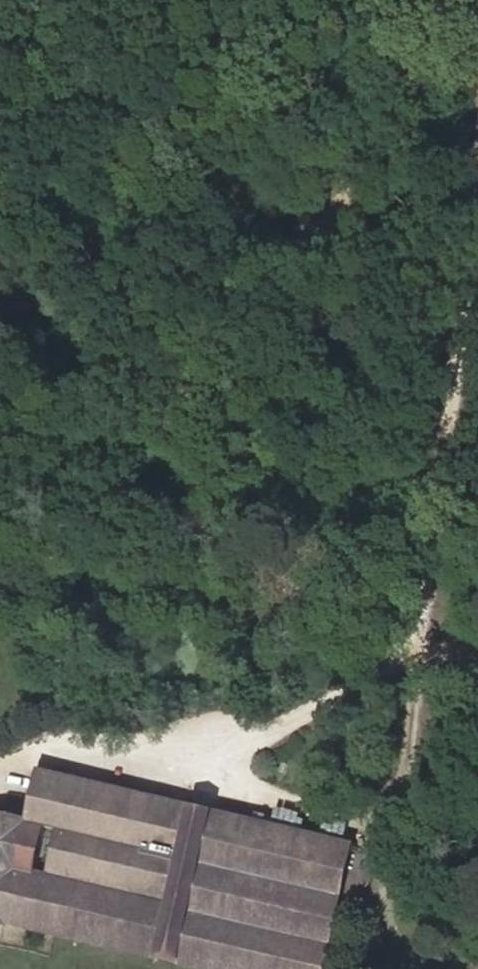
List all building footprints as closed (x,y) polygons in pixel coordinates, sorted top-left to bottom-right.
[(28,773),(17,819),(0,815),(0,921),(202,968),(312,968),(341,846),(28,773)]
